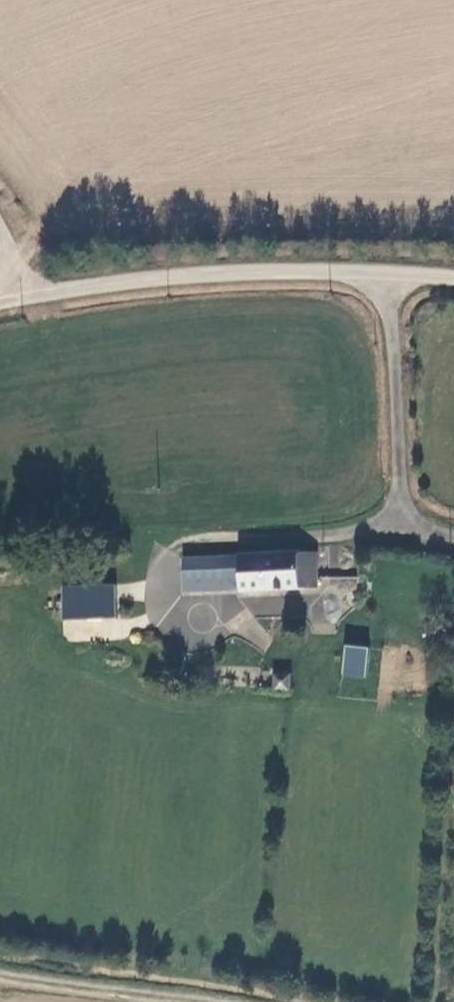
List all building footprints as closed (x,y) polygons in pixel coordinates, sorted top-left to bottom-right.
[(201,547),(192,552),(191,573),(200,577),(200,579),(244,581),(245,549),(201,547)] [(254,582),(319,583),(320,550),(254,550),(254,582)] [(258,613),(282,613),(283,597),(259,596),(258,613)] [(104,618),(103,599),(73,600),(73,620),(104,618)] [(341,676),(364,678),(367,646),(344,644),(341,676)] [(273,689),(290,688),(289,673),(272,674),(273,689)]
